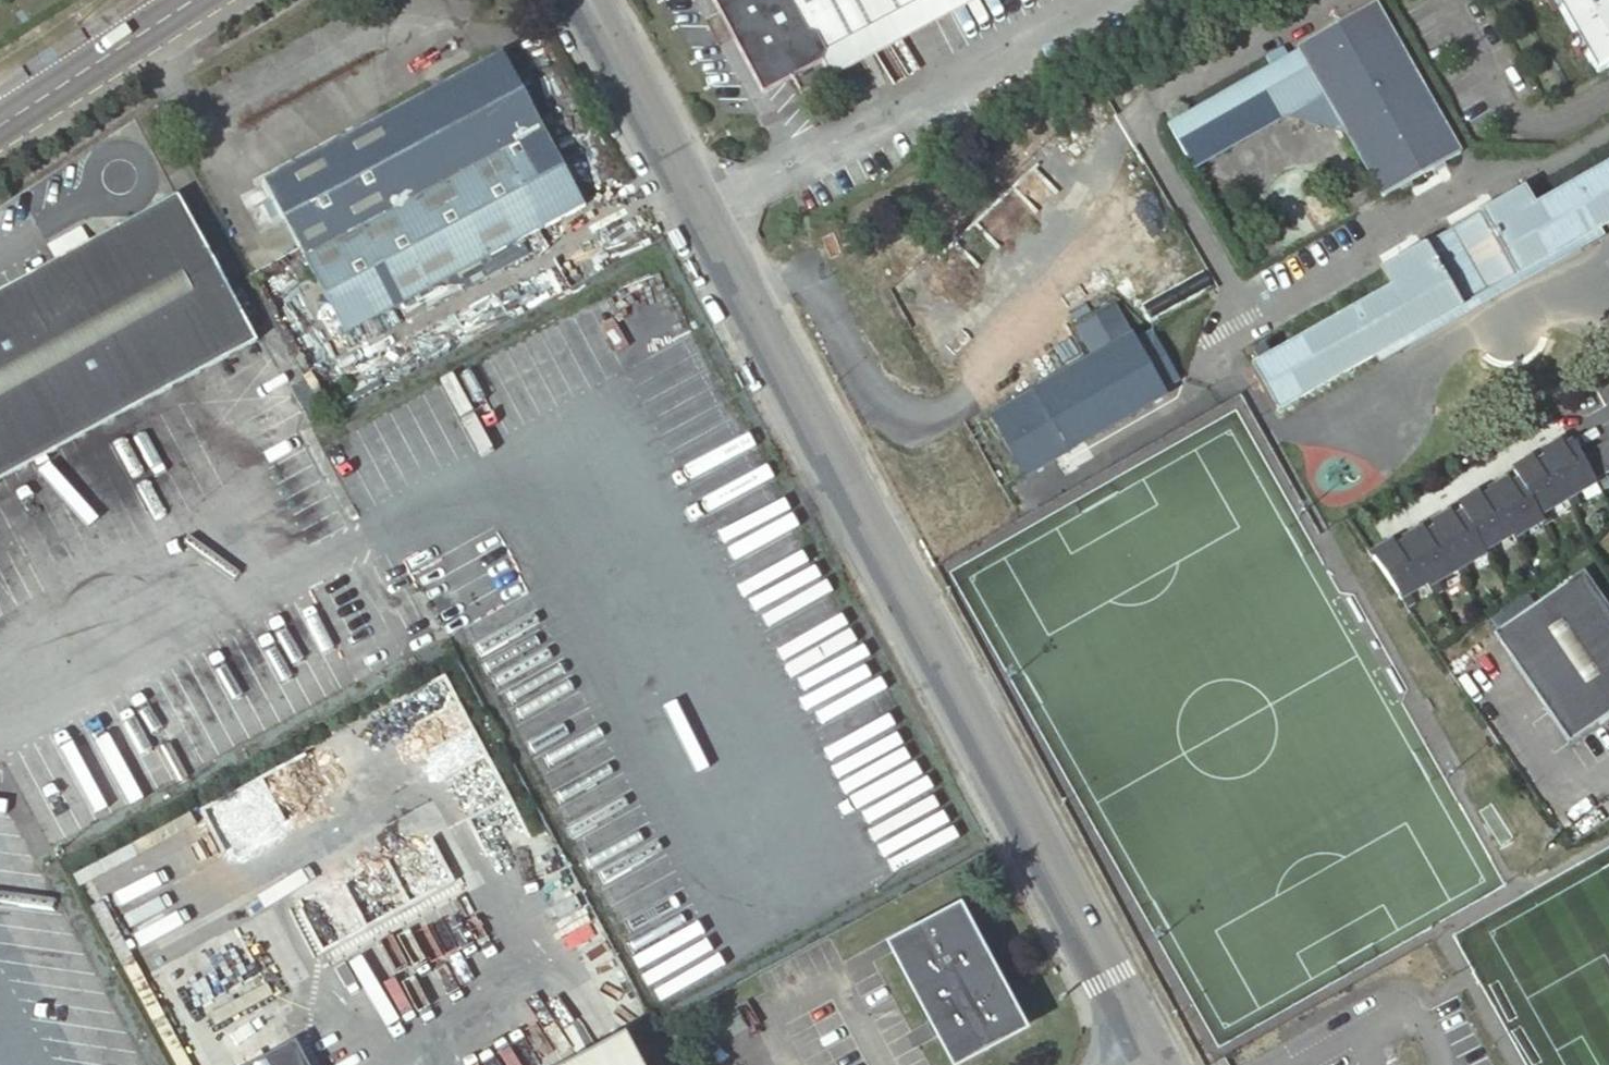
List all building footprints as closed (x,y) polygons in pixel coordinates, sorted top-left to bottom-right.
[(769,82),(793,70),(804,93),(836,76),(833,71),(827,58),(830,48),(823,32),(812,30),(808,19),(841,2),(868,54),(974,0),(729,0),(769,82)] [(1599,76),(1608,70),(1608,0),(1555,0),(1599,76)] [(827,58),(833,71),(868,54),(841,2),(808,19),(812,30),(823,32),(830,48),(827,58)] [(1299,49),(1168,123),(1192,166),(1281,115),(1268,93),(1310,69),(1384,197),(1459,156),(1373,4),(1298,45),(1299,49)] [(508,53),(267,179),(350,334),(590,207),(508,53)] [(1402,352),(1398,345),(1577,244),(1582,250),(1603,238),(1599,231),(1608,226),(1608,167),(1534,210),(1523,192),(1382,271),(1393,288),(1251,369),(1272,408),(1275,414),(1376,357),(1380,364),(1402,352)] [(0,293),(0,482),(256,343),(177,197),(0,293)] [(1398,345),(1402,352),(1582,250),(1577,244),(1398,345)] [(1133,339),(991,418),(1022,475),(1165,395),(1162,390),(1179,380),(1154,335),(1137,344),(1133,339)] [(1590,381),(1604,405),(1608,402),(1608,370),(1590,381)] [(1580,457),(1572,445),(1564,450),(1561,444),(1541,456),(1544,461),(1536,466),(1532,461),(1513,472),(1519,483),(1511,488),(1508,482),(1488,494),(1489,496),(1482,501),(1478,495),(1458,507),(1463,515),(1454,520),(1451,515),(1431,526),(1434,531),(1425,536),(1422,531),(1403,542),(1404,544),(1396,549),(1393,544),(1373,555),(1409,606),(1414,603),(1408,592),(1425,582),(1433,596),(1442,591),(1436,580),(1455,569),(1461,580),(1470,575),(1464,563),(1484,552),(1490,561),(1498,556),(1491,544),(1510,533),(1519,548),(1528,543),(1521,531),(1540,520),(1544,526),(1552,521),(1545,509),(1565,498),(1572,510),(1580,505),(1574,494),(1608,473),(1608,440),(1580,457)] [(1493,634),(1569,743),(1608,715),(1608,611),(1582,572),(1493,634)] [(949,917),(894,946),(954,1062),(1020,1026),(1000,988),(989,994),(981,979),(992,973),(959,912),(949,917)] [(554,1064),(638,1064),(620,1030),(554,1064)] [(238,1064),(311,1064),(296,1035),(238,1064)]
